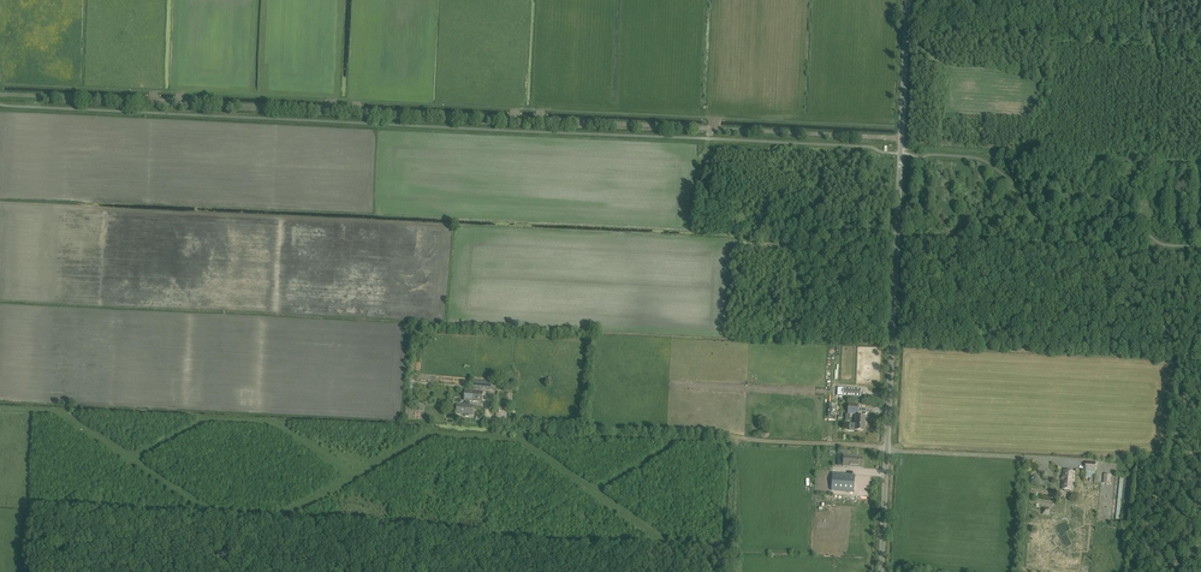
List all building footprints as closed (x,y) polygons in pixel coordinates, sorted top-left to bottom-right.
[(473,387),(491,389),(496,389),(496,382),(473,380),(473,387)] [(843,388),(842,395),(861,396),(861,389),(843,388)] [(456,413),(464,414),(464,416),(465,416),(468,417),(469,416),(469,415),(473,415),(474,405),(470,405),(470,401),(482,402),(482,392),(465,390),(464,400),(466,400),(466,405),(456,404),(456,413)] [(857,415),(858,404),(848,404),(847,414),(857,415)] [(864,431),(864,425),(865,425),(865,416),(855,416),(854,430),(864,431)] [(842,467),(862,468),(863,457),(843,456),(842,467)] [(1085,470),(1095,471),(1096,463),(1086,462),(1085,470)] [(1073,490),(1075,472),(1064,471),(1062,489),(1073,490)] [(854,492),(855,474),(832,473),(831,491),(854,492)] [(1103,484),(1111,484),(1111,475),(1104,474),(1103,484)] [(1124,477),(1120,476),(1115,523),(1119,524),(1124,477)] [(1130,478),(1125,525),(1128,525),(1133,478),(1130,478)]
